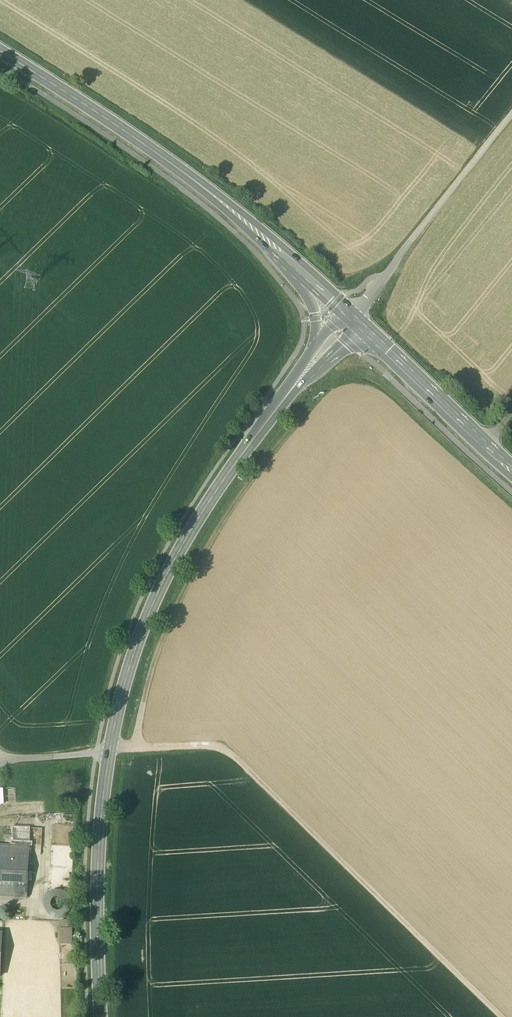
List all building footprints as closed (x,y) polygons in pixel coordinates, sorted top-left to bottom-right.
[(0,795),(0,812),(11,812),(11,795),(0,795)] [(28,899),(30,845),(26,845),(27,827),(9,826),(8,846),(0,845),(0,898),(28,899)] [(72,904),(71,896),(66,893),(59,890),(52,892),(46,895),(43,899),(42,904),(44,909),(47,915),(54,918),(61,919),(66,916),(71,910),(72,904)] [(73,946),(72,922),(61,922),(61,946),(73,946)]
